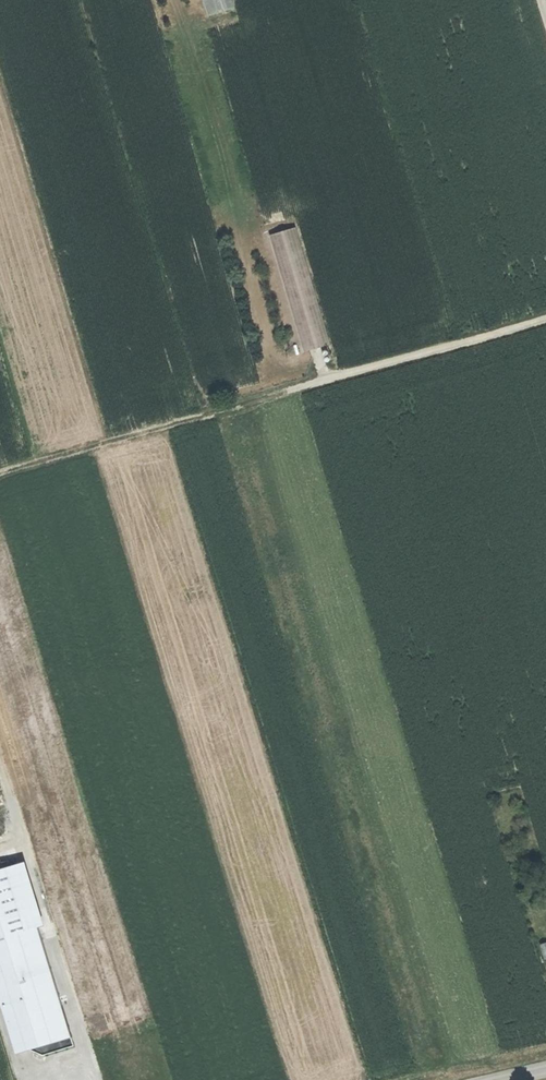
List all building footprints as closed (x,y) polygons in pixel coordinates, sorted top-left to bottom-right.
[(209,16),(234,9),(231,0),(204,0),(209,16)] [(271,236),(306,352),(330,345),(295,229),(271,236)] [(25,914),(11,867),(0,870),(0,921),(25,914)] [(74,1045),(38,927),(30,929),(25,914),(0,921),(0,996),(17,1052),(30,1048),(43,1055),(74,1045)]
